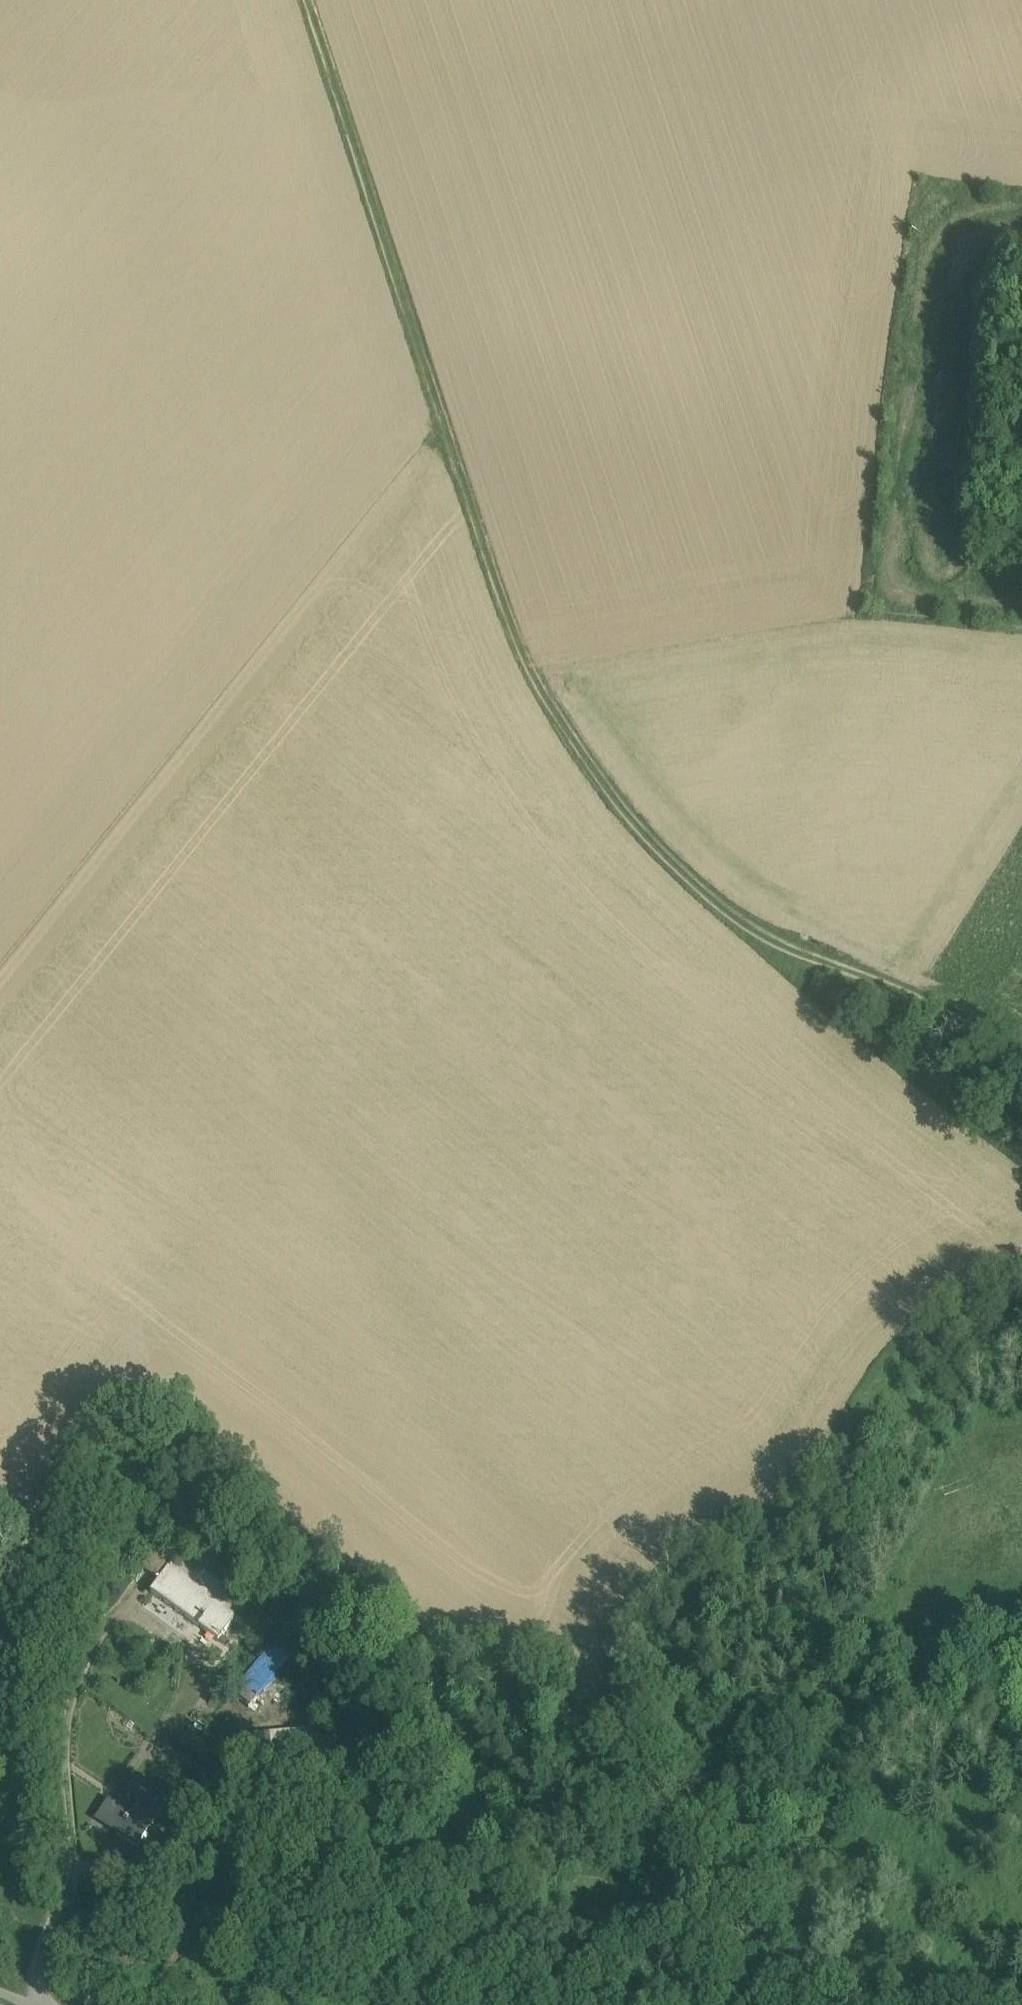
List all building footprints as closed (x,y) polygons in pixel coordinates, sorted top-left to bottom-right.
[(159,1578),(177,1554),(155,1538),(137,1562),(159,1578)] [(230,1593),(177,1554),(159,1578),(151,1589),(219,1639),(236,1616),(247,1624),(255,1614),(244,1606),(250,1598),(235,1587),(230,1593)] [(278,1640),(235,1691),(251,1705),(294,1654),(278,1640)] [(136,1773),(117,1803),(109,1798),(97,1815),(120,1830),(118,1834),(137,1847),(155,1820),(147,1815),(163,1791),(136,1773)] [(120,1830),(97,1815),(95,1819),(118,1834),(120,1830)]
